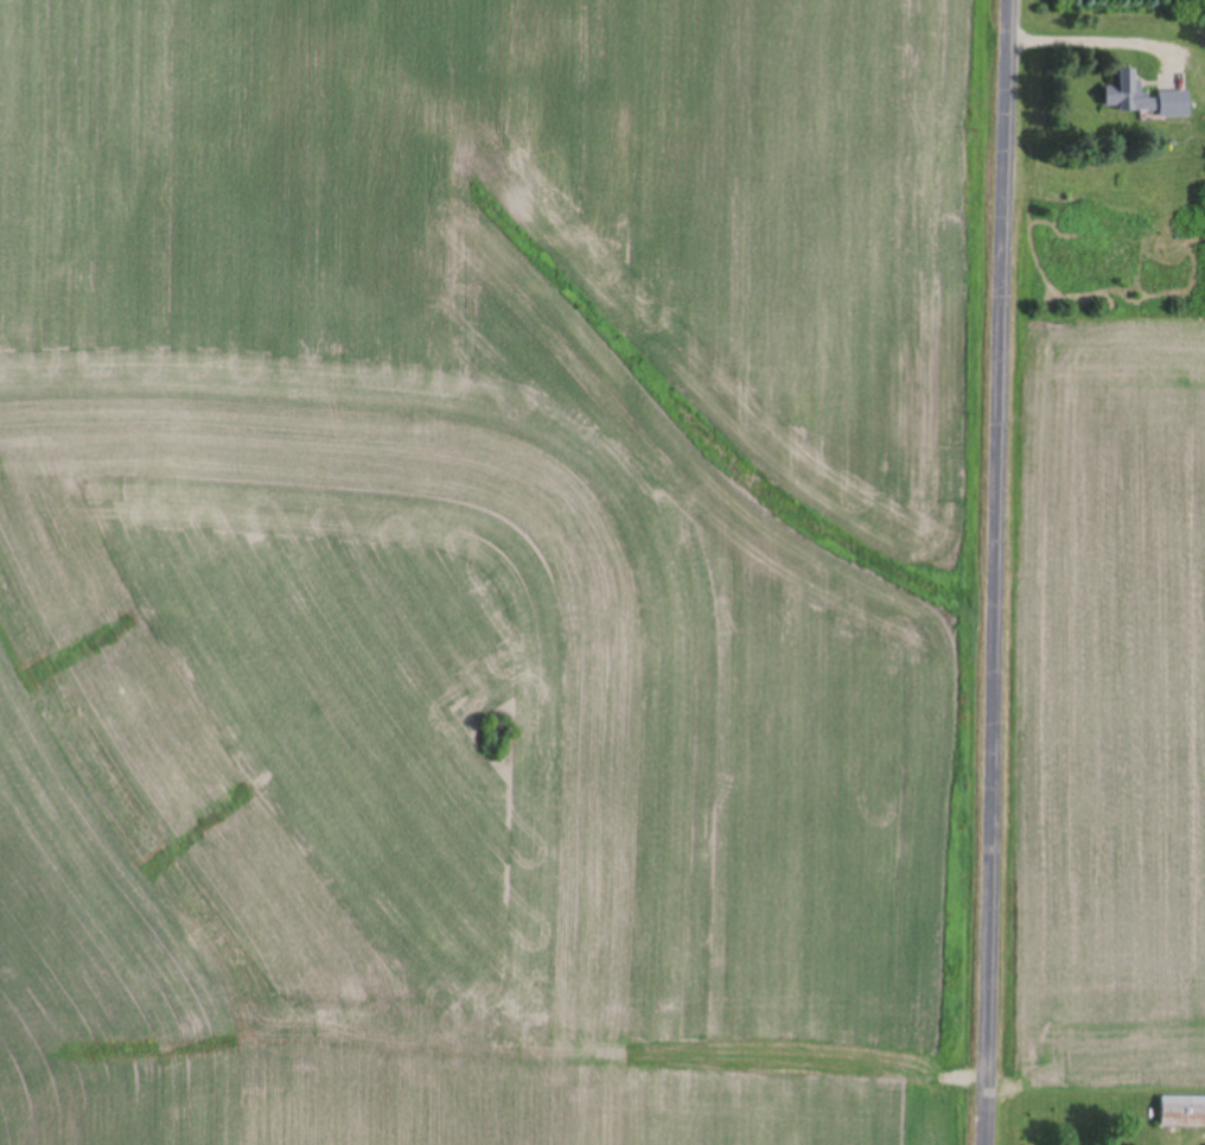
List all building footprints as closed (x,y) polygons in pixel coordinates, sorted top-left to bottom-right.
[(1105,88),(1104,111),(1158,113),(1158,119),(1188,119),(1188,94),(1137,92),(1138,72),(1118,71),(1118,88),(1105,88)] [(1162,1098),(1162,1128),(1204,1129),(1204,1098),(1162,1098)]
